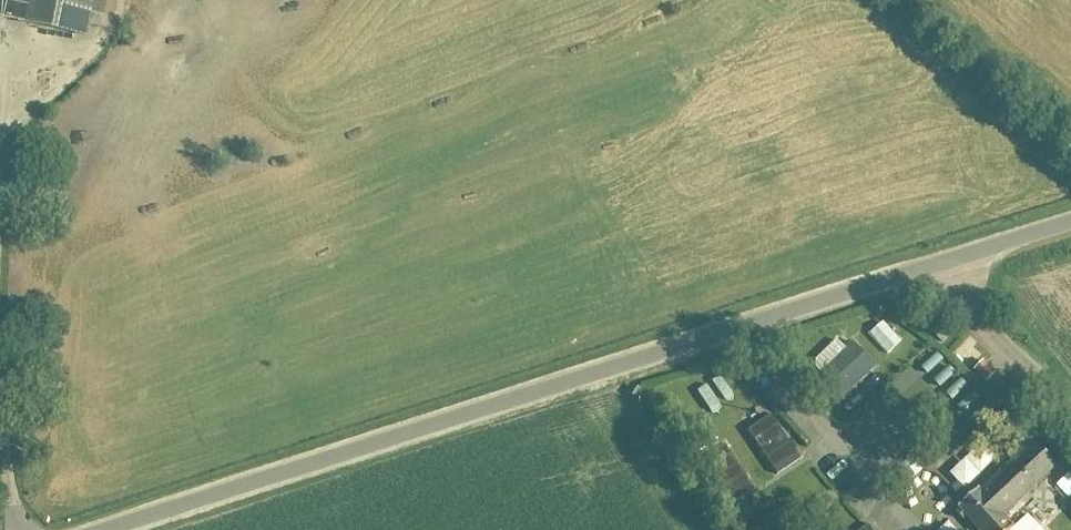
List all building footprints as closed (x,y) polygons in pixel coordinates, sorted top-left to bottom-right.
[(94,0),(0,0),(0,11),(88,29),(94,0)] [(855,336),(811,378),(834,402),(878,360),(855,336)] [(905,340),(880,366),(904,389),(930,363),(905,340)] [(983,363),(973,372),(985,384),(995,375),(983,363)] [(924,370),(912,383),(931,400),(943,388),(924,370)] [(888,407),(904,424),(925,404),(909,387),(888,407)] [(882,456),(906,431),(884,409),(859,433),(882,456)] [(1029,443),(958,506),(979,529),(1010,529),(1012,528),(1000,514),(1051,468),(1029,443)]
